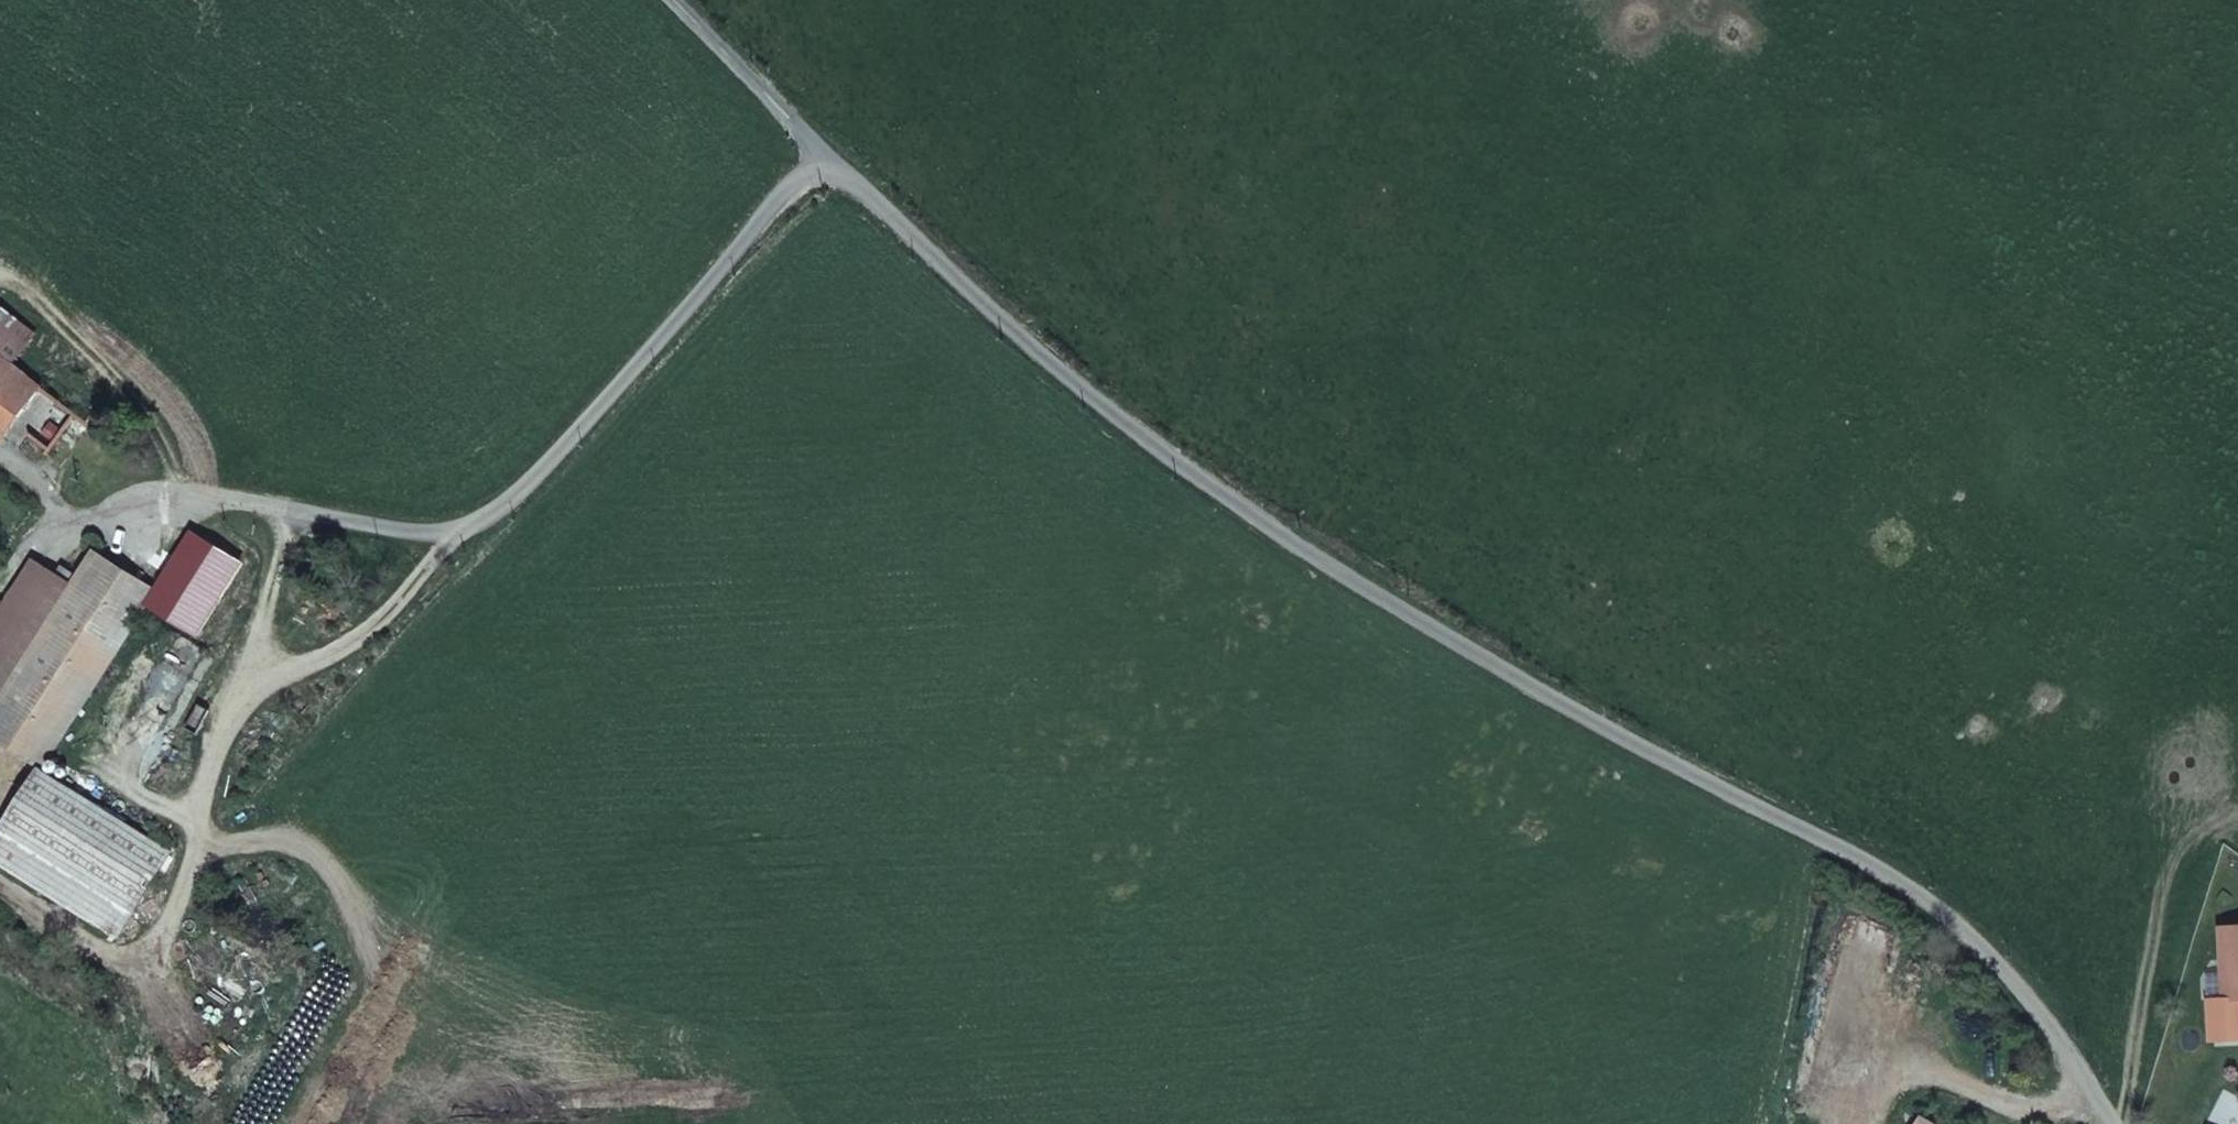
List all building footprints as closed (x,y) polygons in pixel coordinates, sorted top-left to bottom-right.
[(19,360),(35,338),(0,312),(0,346),(19,360)] [(4,443),(49,382),(19,360),(0,346),(0,440),(4,443)] [(0,622),(0,733),(46,763),(50,765),(162,592),(103,554),(81,589),(39,562),(0,622)] [(178,848),(50,765),(46,763),(0,833),(0,856),(122,934),(178,848)] [(2227,976),(2237,976),(2237,925),(2226,925),(2227,976)] [(2227,976),(2227,998),(2237,997),(2237,976),(2227,976)] [(2219,1099),(2202,1090),(2185,1123),(2205,1123),(2219,1099)]
